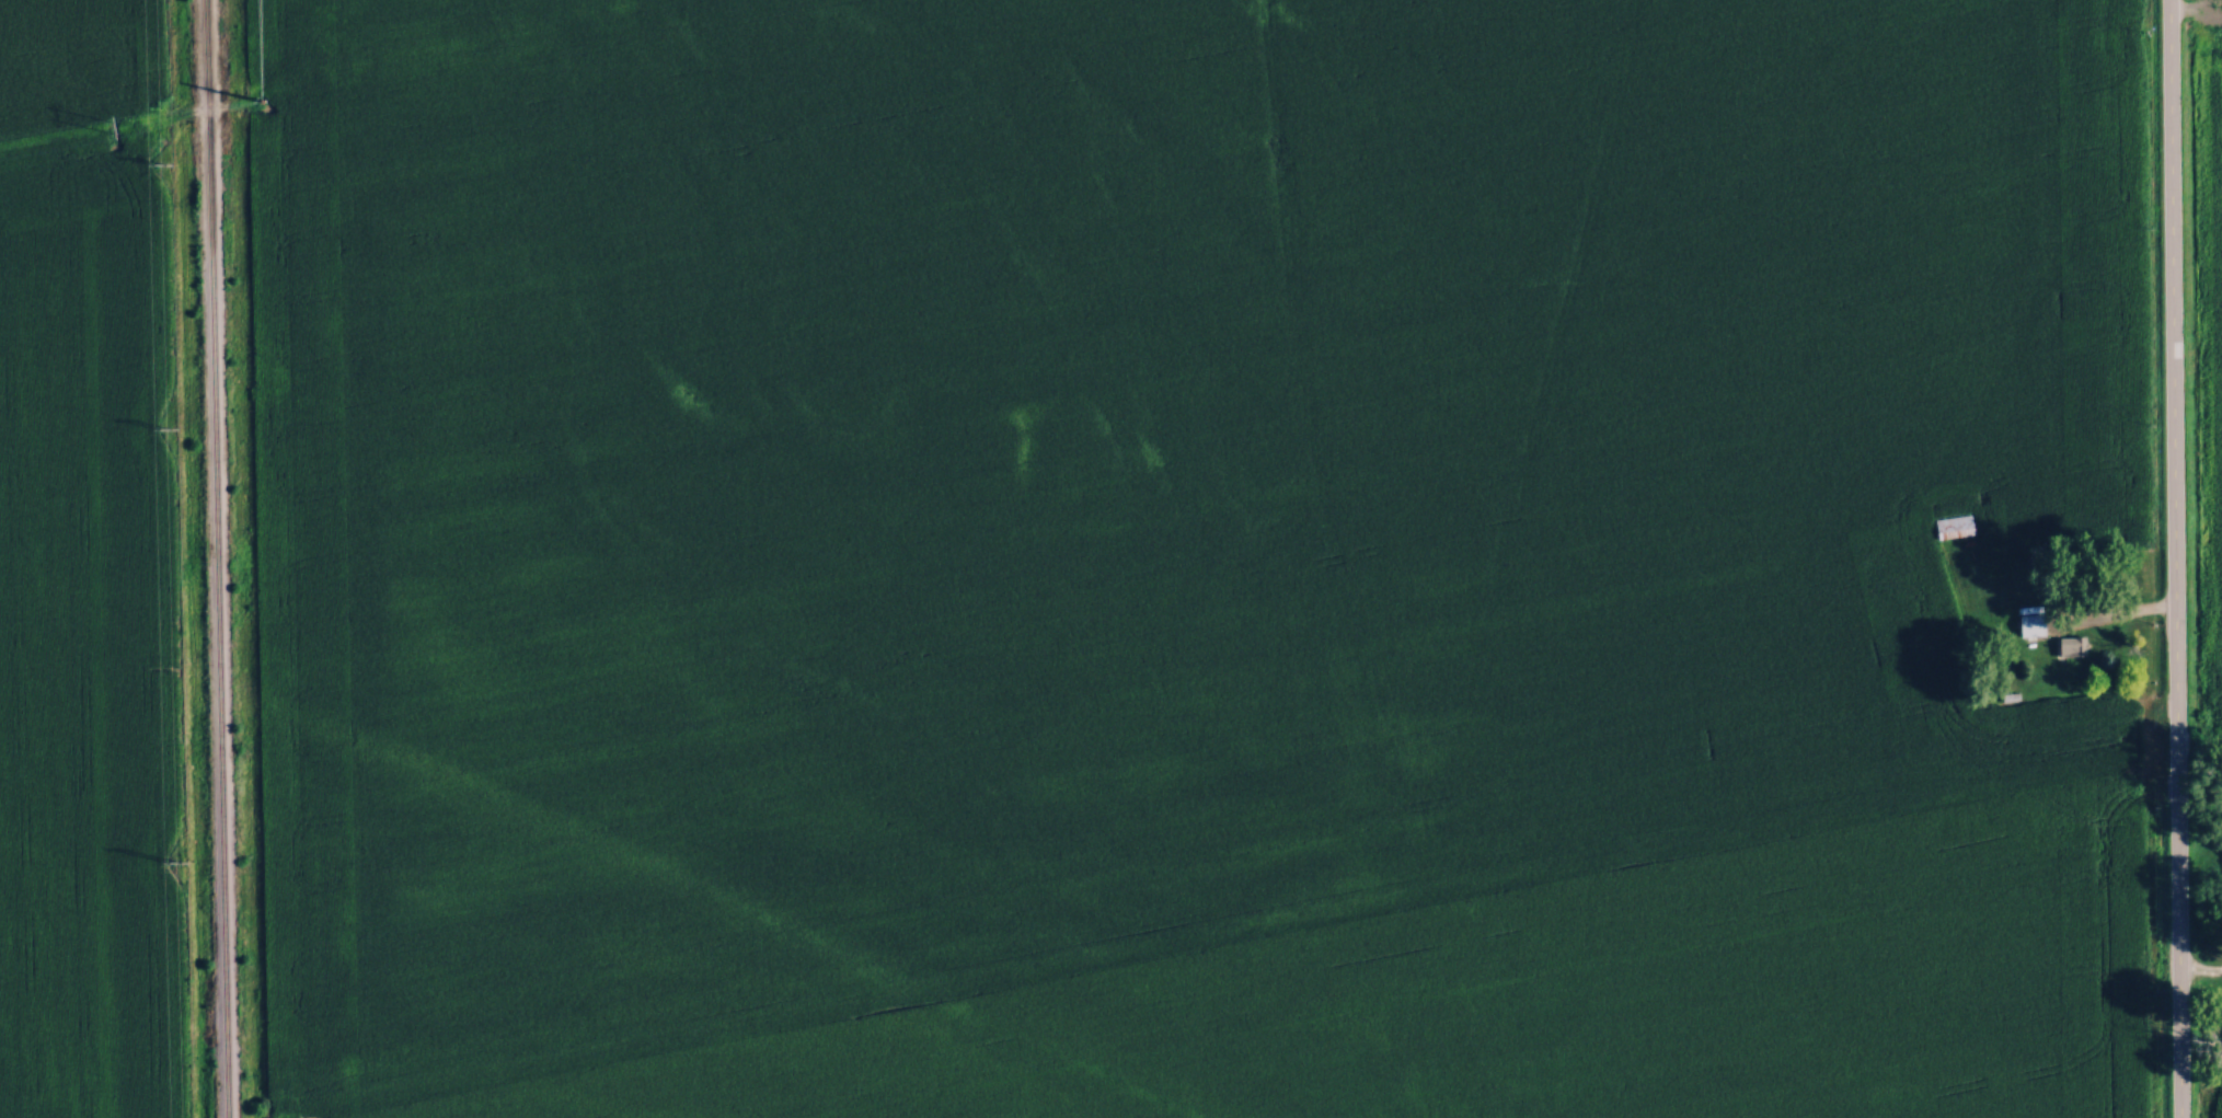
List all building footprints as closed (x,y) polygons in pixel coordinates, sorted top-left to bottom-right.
[(1972,534),(1970,514),(1933,518),(1935,538),(1972,534)] [(2057,655),(2084,655),(2084,636),(2057,636),(2057,655)]
